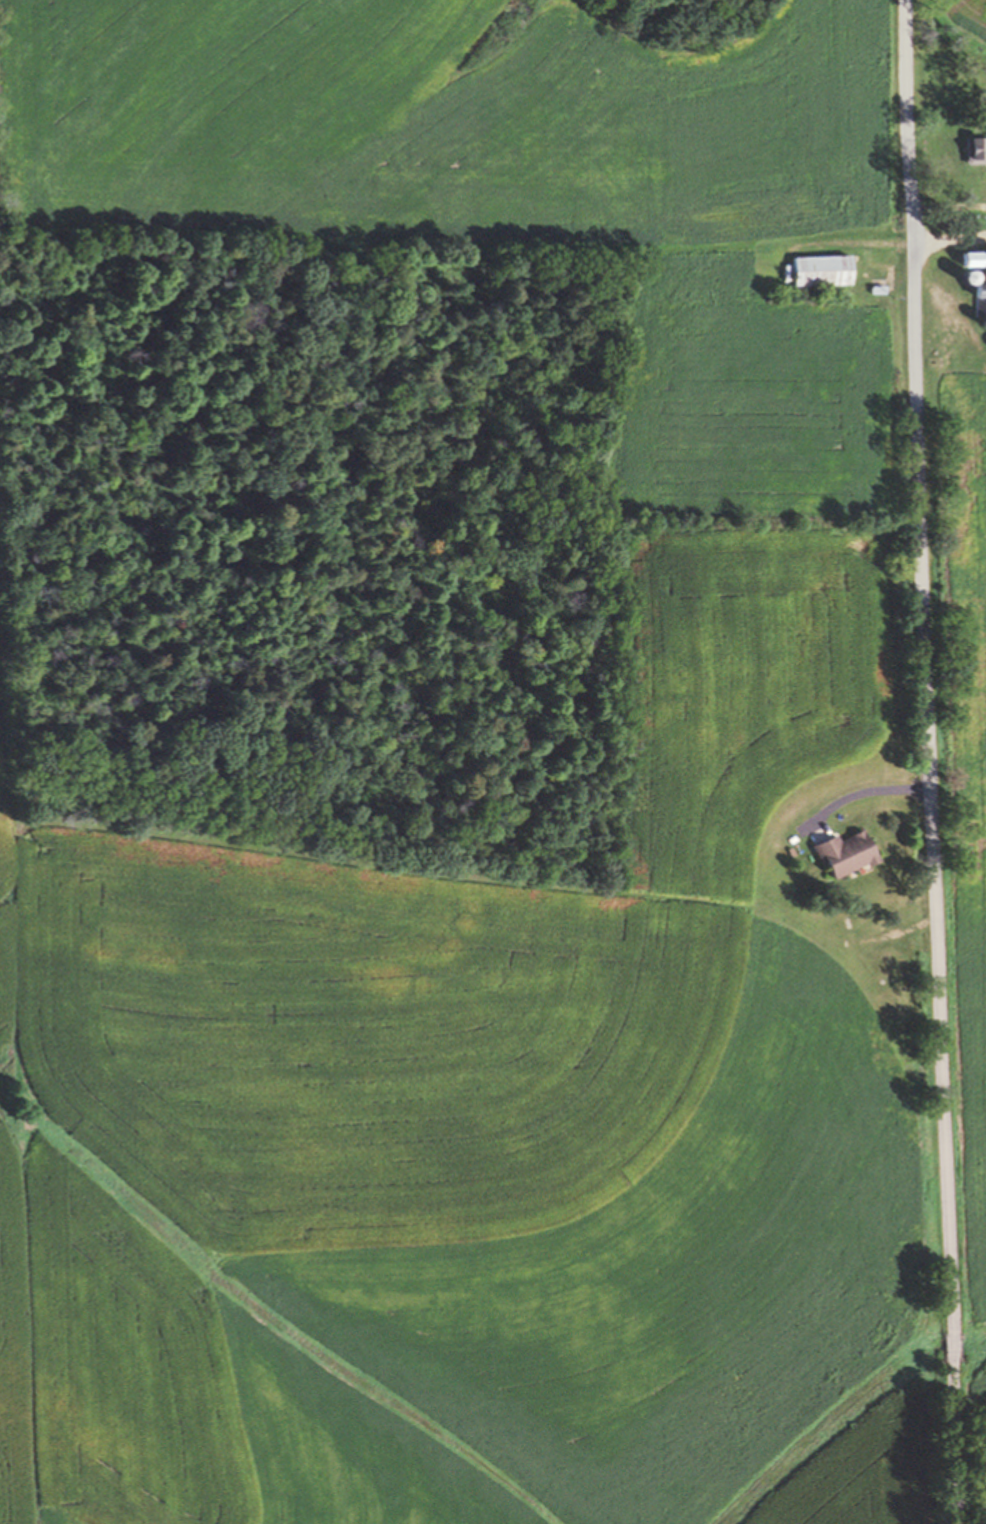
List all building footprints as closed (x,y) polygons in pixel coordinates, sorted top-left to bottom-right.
[(963,137),(985,136),(985,162),(964,162),(963,137)] [(980,321),(980,320),(980,319),(972,319),(970,283),(969,284),(968,284),(967,285),(966,285),(965,285),(964,285),(963,285),(962,285),(962,284),(961,284),(960,283),(959,282),(959,281),(958,280),(958,279),(958,278),(958,277),(958,276),(959,275),(959,274),(960,274),(960,273),(961,273),(961,272),(962,272),(963,272),(964,272),(964,271),(965,271),(966,271),(966,272),(967,272),(968,272),(969,273),(970,274),(971,274),(978,274),(977,268),(958,269),(957,253),(985,251),(985,327),(984,327),(983,327),(982,326),(981,326),(981,325),(980,324),(980,323),(980,322),(980,321)] [(792,256),(849,254),(850,282),(792,284),(792,256)] [(870,292),(870,285),(885,286),(885,293),(870,292)] [(861,829),(875,859),(865,864),(864,861),(831,877),(823,861),(818,863),(810,846),(834,834),(837,840),(861,829)]
